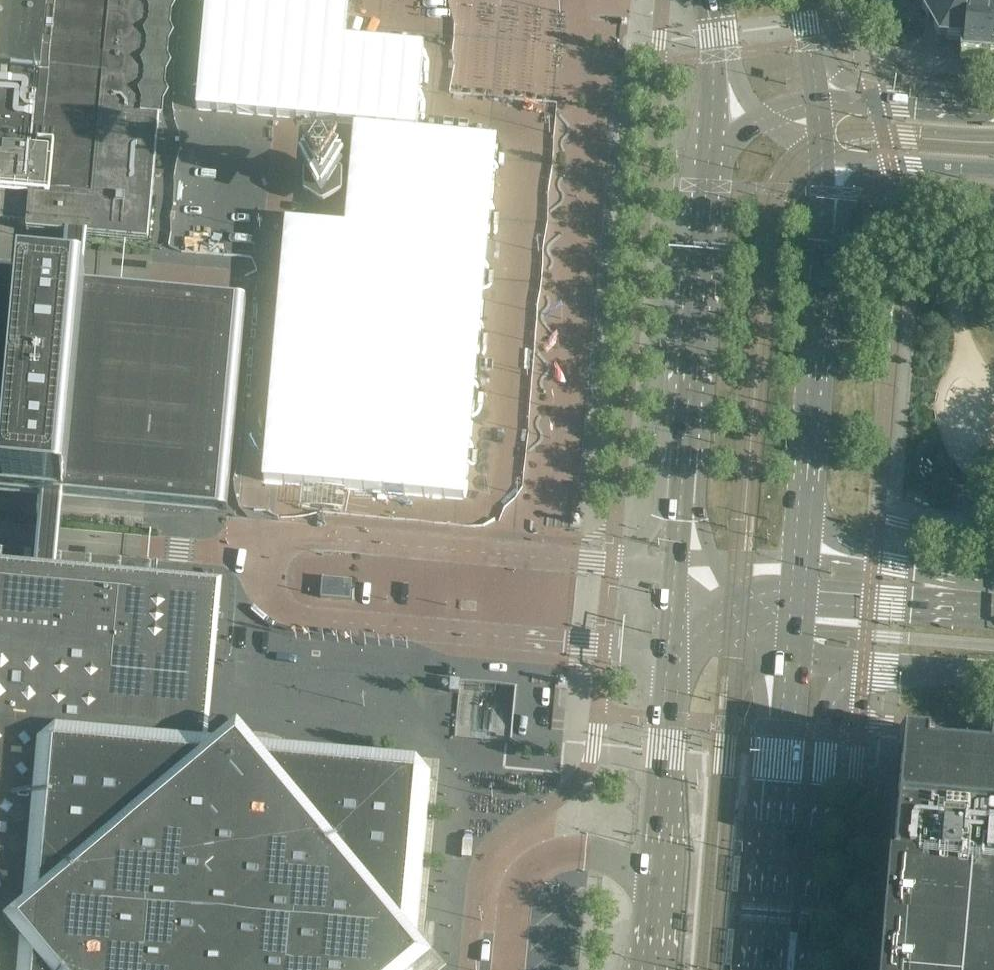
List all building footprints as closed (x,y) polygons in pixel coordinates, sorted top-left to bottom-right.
[(153,112),(154,107),(155,107),(157,106),(157,105),(158,104),(158,103),(158,102),(158,101),(158,100),(157,99),(156,98),(154,98),(162,8),(163,8),(163,7),(159,7),(160,0),(0,0),(0,98),(153,112)] [(918,4),(920,3),(920,2),(922,1),(924,5),(922,6),(931,21),(967,0),(915,0),(918,4)] [(991,11),(976,10),(971,0),(967,0),(931,21),(941,39),(965,41),(964,55),(969,55),(969,53),(974,53),(974,56),(988,57),(991,11)] [(27,222),(26,231),(68,234),(88,236),(148,241),(159,113),(160,113),(161,111),(159,111),(158,113),(153,112),(0,98),(0,219),(27,222)] [(68,234),(63,287),(77,289),(83,289),(88,236),(68,234)] [(247,304),(83,289),(77,289),(63,287),(24,284),(0,282),(0,494),(4,495),(44,498),(58,499),(64,500),(228,515),(247,304)] [(954,345),(953,348),(952,353),(948,367),(942,376),(938,383),(936,390),(934,398),(934,406),(934,416),(936,427),(939,436),(942,443),(947,452),(953,461),(958,468),(990,469),(992,462),(993,456),(993,370),(990,362),(984,350),(982,346),(966,345),(954,345)] [(968,509),(969,498),(957,497),(956,509),(968,509)] [(64,500),(44,498),(37,572),(58,573),(64,500)] [(446,967),(433,951),(434,940),(423,939),(439,763),(263,747),(263,741),(264,736),(252,735),(239,719),(224,732),(212,731),(210,731),(223,584),(154,578),(155,568),(156,562),(0,548),(0,969),(442,969),(446,967)] [(330,580),(344,581),(343,587),(352,587),(352,581),(322,578),(321,585),(330,586),(330,580)] [(330,580),(330,586),(321,585),(320,598),(351,600),(352,587),(343,587),(344,581),(330,580)] [(457,694),(459,694),(460,681),(458,680),(450,680),(449,693),(455,694),(457,694)] [(900,744),(898,765),(894,819),(884,939),(881,969),(993,969),(993,752),(900,744)] [(737,857),(734,891),(740,891),(743,857),(737,857)]
